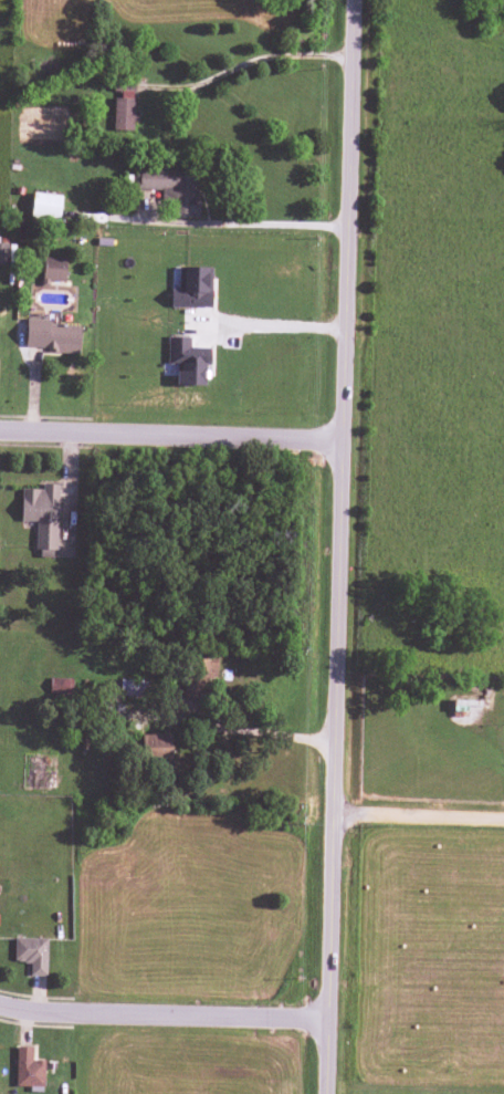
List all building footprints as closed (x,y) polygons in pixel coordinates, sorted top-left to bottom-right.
[(132,131),(132,122),(138,122),(138,111),(133,110),(133,99),(113,98),(112,130),(132,131)] [(166,190),(165,217),(197,218),(198,172),(133,170),(133,189),(166,190)] [(60,196),(32,193),(30,218),(58,220),(60,196)] [(14,265),(14,244),(0,244),(0,265),(14,265)] [(42,282),(64,283),(65,258),(42,257),(42,282)] [(169,307),(210,308),(211,268),(181,267),(180,290),(170,289),(169,307)] [(79,326),(47,324),(47,320),(25,319),(25,350),(78,351),(79,326)] [(167,364),(176,364),(175,386),(204,386),(204,365),(209,366),(209,348),(189,348),(189,338),(167,337),(167,364)] [(57,485),(42,484),(42,490),(21,489),(20,521),(37,522),(36,557),(55,557),(57,485)] [(216,659),(198,659),(198,680),(216,681),(216,659)] [(141,735),(141,758),(170,758),(170,734),(141,735)] [(13,962),(29,963),(29,975),(45,976),(46,939),(13,938),(13,962)] [(44,1061),(31,1060),(31,1048),(16,1047),(15,1086),(30,1087),(30,1091),(43,1092),(44,1061)]
